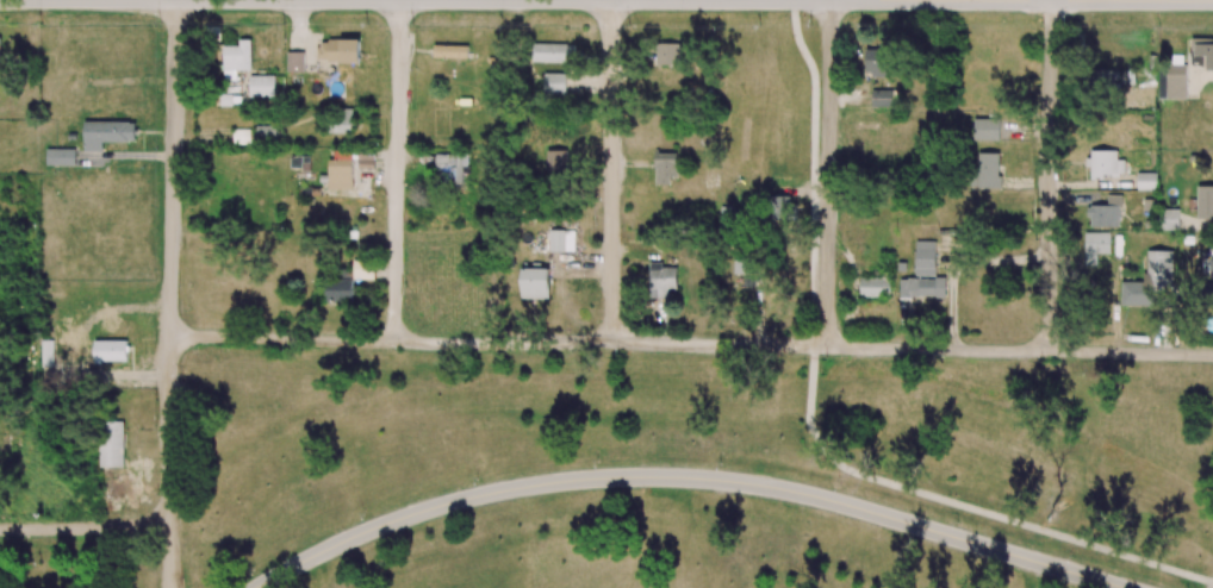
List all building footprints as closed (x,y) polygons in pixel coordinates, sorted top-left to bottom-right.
[(1206,66),(1206,70),(1212,71),(1212,40),(1191,39),(1190,65),(1206,66)] [(251,40),(239,40),(239,46),(223,46),(223,80),(236,80),(236,70),(251,70),(251,40)] [(360,40),(318,40),(318,62),(359,62),(360,40)] [(566,62),(566,43),(533,43),(533,61),(566,62)] [(680,43),(657,43),(656,65),(680,65),(680,43)] [(467,58),(468,46),(434,45),(433,57),(467,58)] [(886,49),(865,50),(865,76),(886,76),(886,49)] [(286,72),(304,72),(304,52),(286,52),(286,72)] [(1158,99),(1187,98),(1186,65),(1158,65),(1158,99)] [(1089,71),(1089,89),(1116,88),(1115,70),(1089,71)] [(565,73),(544,73),(544,94),(565,94),(565,73)] [(275,75),(249,76),(250,97),(275,97),(275,75)] [(891,90),(872,90),(872,106),(892,106),(891,90)] [(1156,92),(1138,92),(1138,106),(1156,106),(1156,92)] [(352,110),(328,111),(328,133),(352,133),(352,110)] [(974,140),(999,140),(1000,119),(974,118),(974,140)] [(84,151),(102,151),(103,142),(135,142),(135,122),(84,121),(84,151)] [(276,126),(256,125),(255,142),(276,143),(276,126)] [(250,144),(251,129),(233,129),(233,144),(250,144)] [(75,149),(47,149),(46,166),(75,166),(75,149)] [(353,169),(375,169),(375,150),(334,150),(334,159),(328,159),(328,189),(353,189),(353,169)] [(567,151),(546,150),(546,171),(566,171),(567,151)] [(1117,150),(1089,151),(1090,179),(1103,179),(1103,176),(1125,175),(1125,160),(1118,160),(1117,150)] [(655,185),(674,185),(674,152),(655,152),(655,185)] [(1000,153),(976,152),(976,187),(999,188),(1000,153)] [(465,154),(436,154),(436,175),(443,175),(442,165),(452,165),(452,176),(465,176),(465,154)] [(1157,189),(1157,173),(1137,173),(1138,190),(1157,189)] [(1198,186),(1197,219),(1212,219),(1212,186),(1198,186)] [(1121,227),(1120,195),(1107,195),(1108,206),(1091,206),(1091,227),(1121,227)] [(789,196),(770,196),(770,221),(790,220),(789,196)] [(1179,209),(1160,208),(1160,229),(1178,229),(1179,209)] [(574,231),(549,230),(549,251),(574,251),(574,231)] [(1110,232),(1085,233),(1085,264),(1097,264),(1097,256),(1111,256),(1110,232)] [(936,241),(915,240),(914,276),(935,276),(936,241)] [(1158,306),(1158,286),(1172,286),(1173,251),(1146,251),(1146,282),(1122,282),(1121,306),(1158,306)] [(758,259),(735,258),(734,274),(744,275),(744,287),(757,287),(758,259)] [(353,302),(352,279),(374,279),(374,260),(353,261),(353,268),(338,269),(338,279),(326,279),(326,303),(353,302)] [(677,267),(661,267),(661,262),(649,263),(649,297),(668,297),(668,290),(677,290),(677,267)] [(549,298),(549,269),(520,268),(520,298),(549,298)] [(860,276),(859,295),(890,296),(890,277),(860,276)] [(946,278),(899,278),(899,297),(946,297),(946,278)] [(52,340),(41,341),(42,365),(45,365),(44,356),(53,356),(52,340)] [(126,341),(94,341),(94,361),(127,361),(126,341)] [(123,467),(123,422),(100,422),(99,466),(123,467)]
